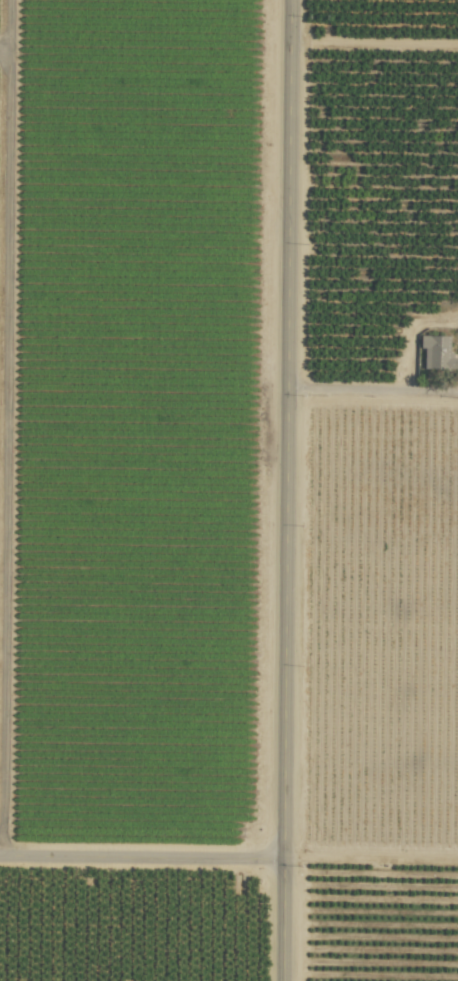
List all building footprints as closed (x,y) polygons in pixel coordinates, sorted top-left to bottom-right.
[(424,348),(423,368),(456,369),(456,354),(448,354),(449,336),(420,335),(420,348),(424,348)]
